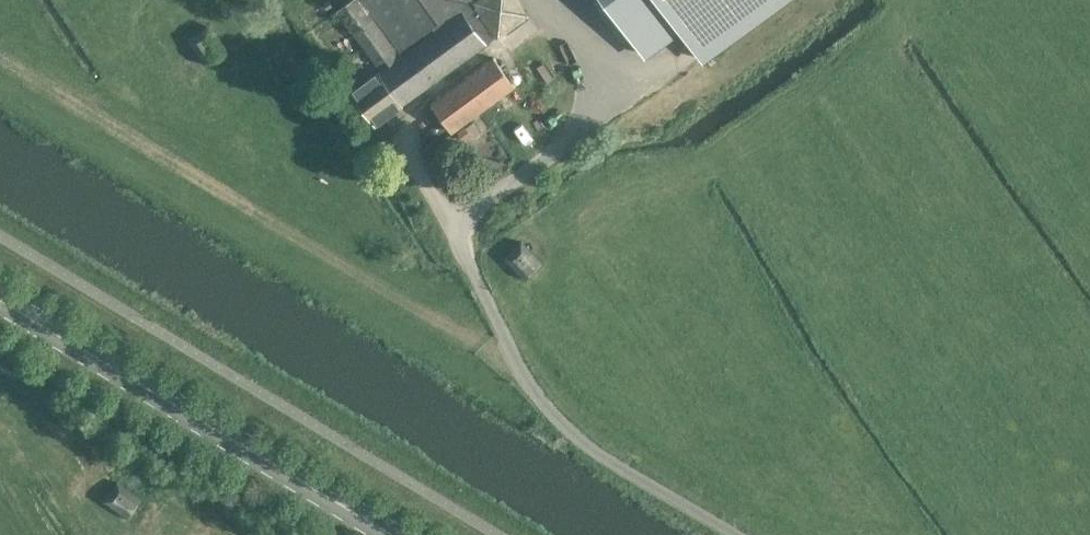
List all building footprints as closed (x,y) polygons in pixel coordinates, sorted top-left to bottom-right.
[(476,0),(348,0),(330,13),(370,68),(381,60),(385,65),(346,94),(370,127),(493,36),(469,5),(476,0)] [(478,7),(501,39),(528,19),(514,0),(488,0),(478,7)] [(704,61),(788,0),(604,0),(647,57),(680,31),(704,61)] [(512,85),(491,57),(428,104),(448,132),(512,85)] [(526,279),(542,266),(522,244),(507,257),(526,279)] [(139,503),(115,485),(103,502),(127,519),(139,503)]
